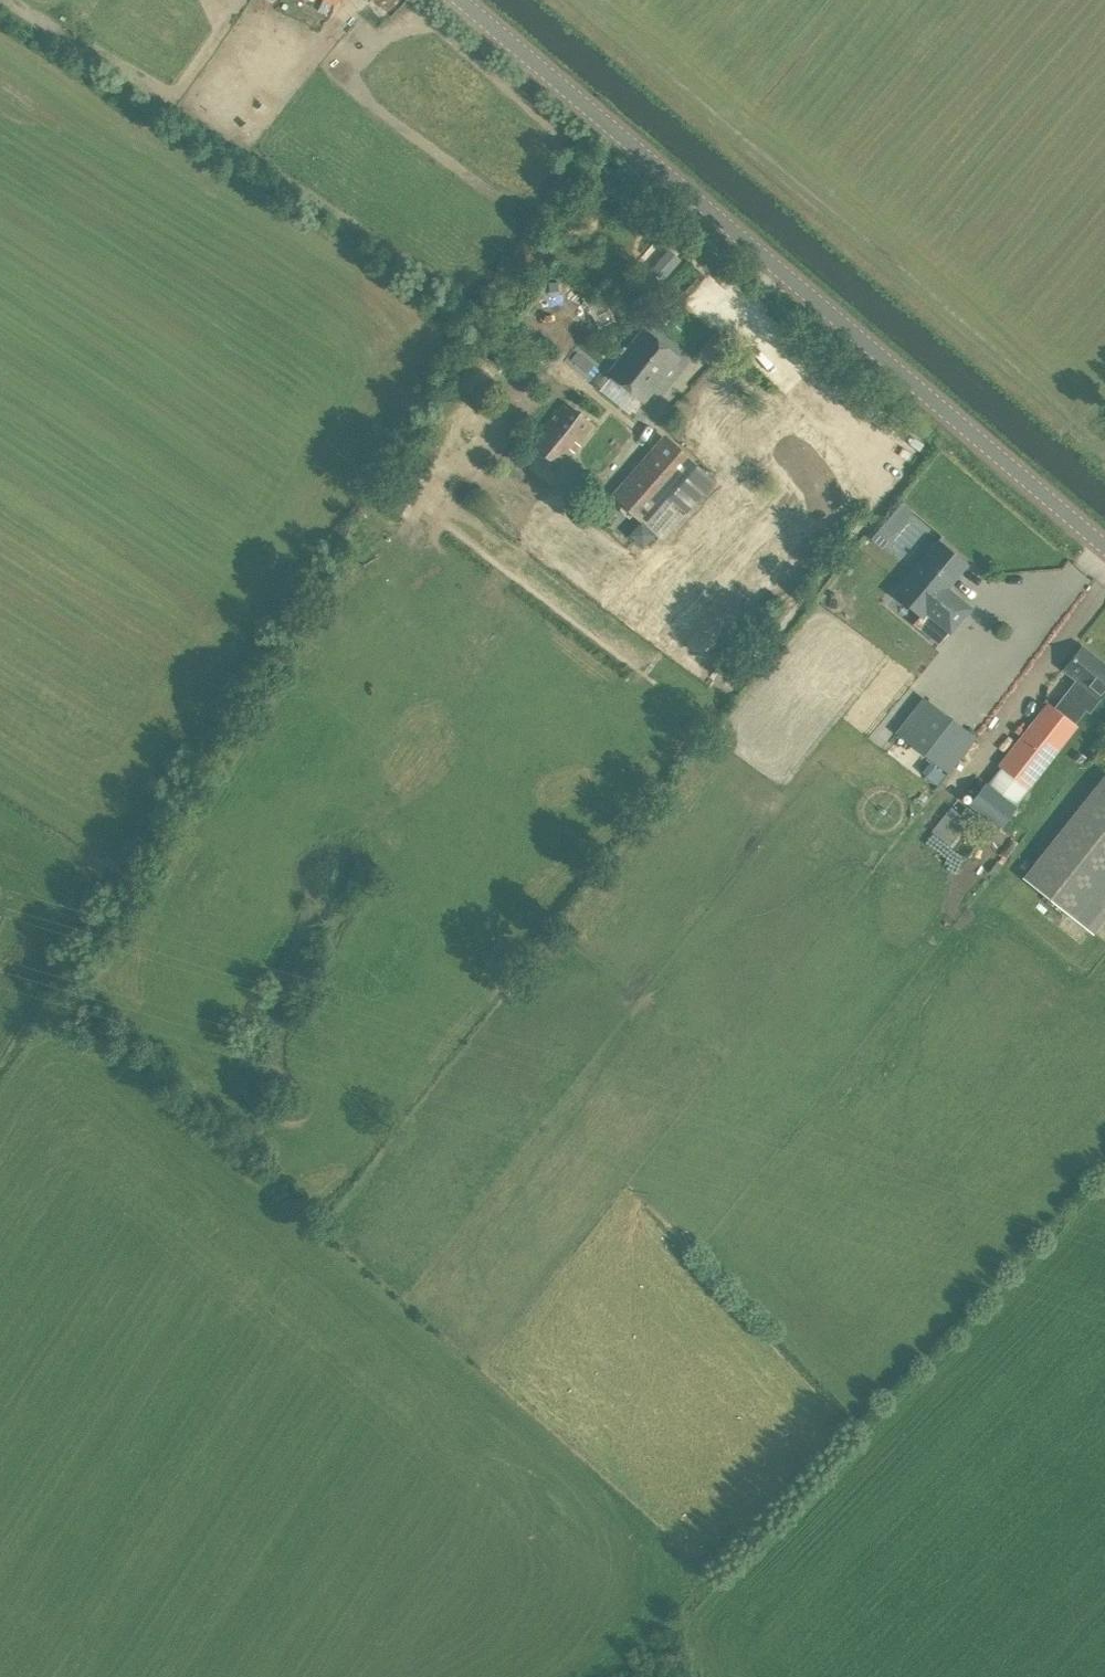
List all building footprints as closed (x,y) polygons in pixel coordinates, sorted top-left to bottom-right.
[(644,401),(657,386),(680,357),(645,329),(610,372),(644,401)] [(561,466),(593,425),(564,403),(532,444),(561,466)] [(644,519),(694,464),(666,439),(616,494),(644,519)] [(950,631),(970,607),(946,587),(965,564),(938,541),(896,592),(923,615),(926,611),(950,631)] [(1104,693),(1104,663),(1083,646),(1064,670),(1085,687),(1081,692),(1073,686),(1056,709),(1048,703),(1000,765),(1029,788),(1078,726),(1075,724),(1087,708),(1091,711),(1104,693)] [(896,733),(949,773),(977,737),(924,697),(896,733)] [(1080,751),(1075,757),(1081,761),(1086,756),(1080,751)] [(923,772),(938,784),(946,774),(931,763),(923,772)] [(1104,916),(1104,777),(1025,877),(1093,931),(1104,916)] [(1003,828),(1017,808),(985,783),(970,804),(1003,828)] [(953,848),(978,816),(966,806),(941,838),(953,848)]
